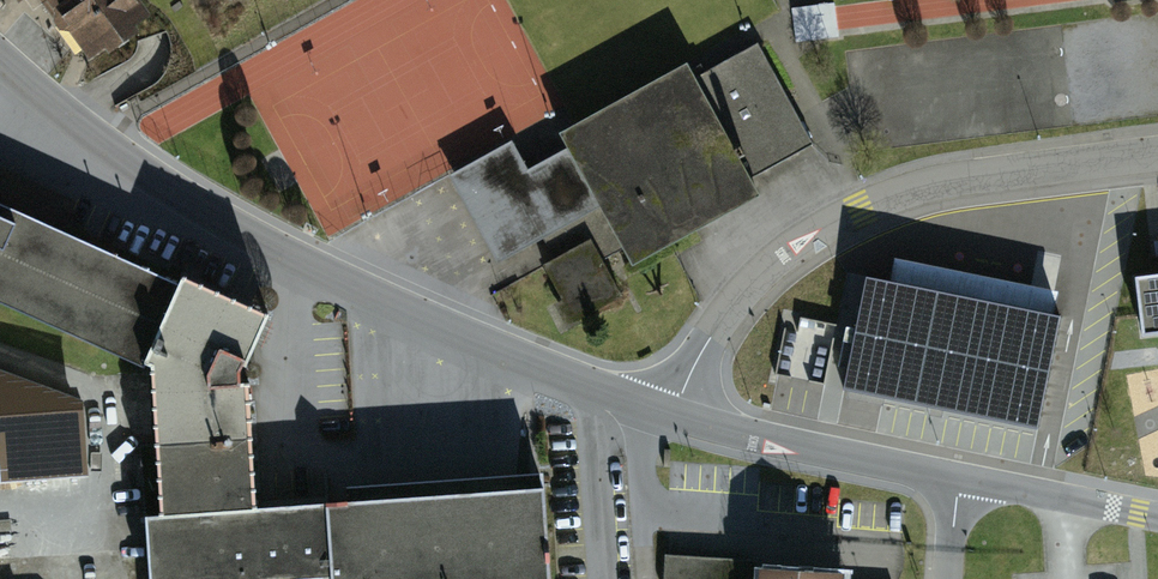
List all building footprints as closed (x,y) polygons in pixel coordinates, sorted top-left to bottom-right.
[(20,20),(42,5),(82,66),(146,24),(130,0),(7,0),(20,20)] [(795,4),(796,39),(840,37),(838,2),(795,4)] [(515,150),(455,182),(500,264),(545,239),(557,262),(544,270),(563,303),(555,307),(568,331),(636,293),(627,276),(762,202),(754,187),(819,151),(762,47),(697,82),(688,67),(558,138),(567,155),(529,175),(515,150)] [(138,367),(175,283),(0,208),(0,304),(138,367)] [(1157,334),(1157,274),(1135,276),(1142,336),(1157,334)] [(259,321),(175,283),(138,367),(147,373),(155,522),(251,512),(241,390),(228,388),(241,367),(259,321)] [(1065,329),(859,287),(838,394),(1043,435),(1065,329)] [(84,480),(81,408),(0,375),(0,485),(84,480)] [(155,522),(141,524),(145,578),(547,578),(541,490),(251,512),(155,522)]
